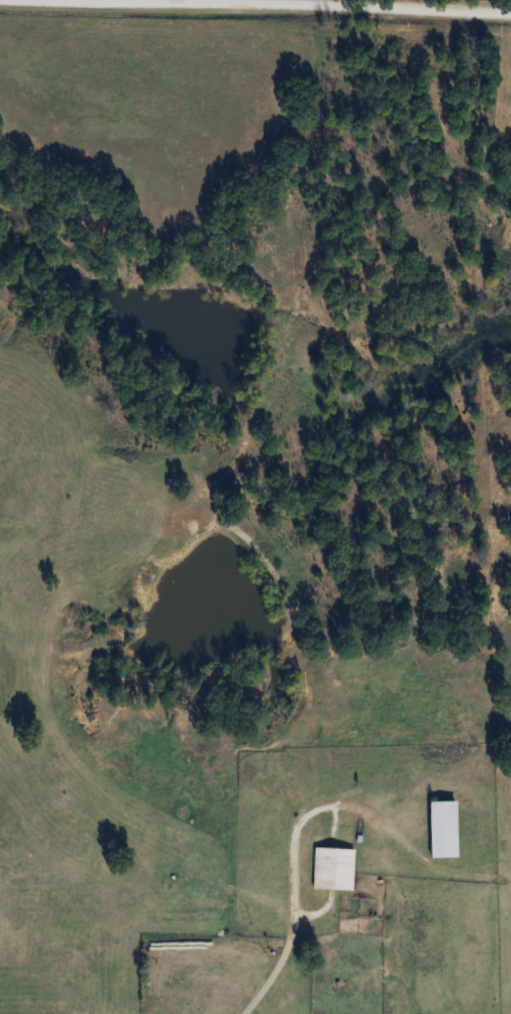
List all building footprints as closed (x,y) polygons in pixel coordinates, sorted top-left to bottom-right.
[(429,857),(455,857),(455,801),(429,801),(429,857)] [(352,890),(353,848),(313,847),(312,889),(352,890)]
